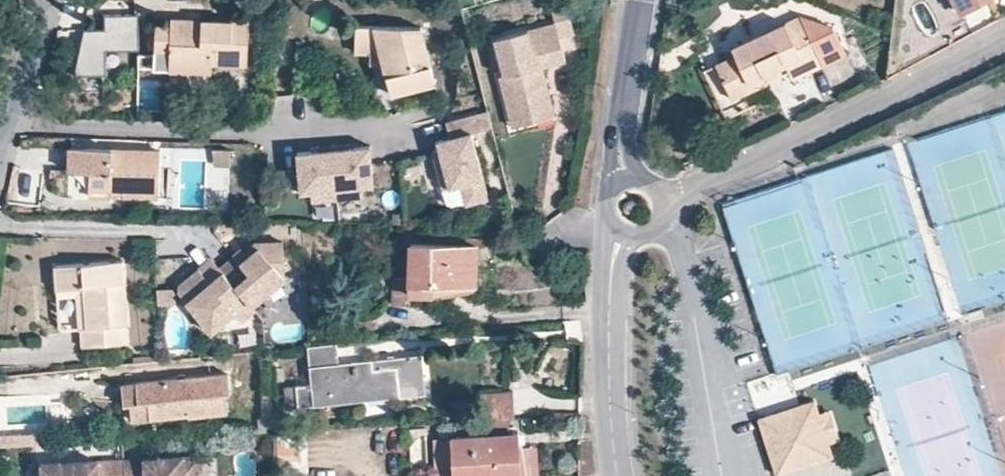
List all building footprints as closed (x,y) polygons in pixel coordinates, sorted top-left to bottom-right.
[(563,0),(556,0),(546,3),(551,20),(557,39),(573,35),(563,0)] [(965,18),(1000,0),(955,0),(965,18)] [(142,54),(144,18),(109,16),(108,31),(87,30),(76,75),(108,77),(109,52),(142,54)] [(557,39),(551,20),(531,26),(491,37),(501,74),(497,75),(510,121),(534,114),(532,107),(549,101),(539,64),(562,58),(557,39)] [(248,66),(250,25),(172,22),(172,29),(157,28),(156,51),(170,53),(169,72),(212,74),(213,65),(248,66)] [(355,48),(380,50),(391,91),(433,80),(418,25),(356,23),(355,48)] [(823,70),(801,23),(734,53),(737,61),(718,70),(732,102),(768,87),(765,79),(786,70),(792,84),(823,70)] [(841,62),(828,34),(801,23),(823,70),(841,62)] [(169,72),(170,53),(156,51),(155,71),(169,72)] [(248,76),(248,66),(213,65),(212,74),(248,76)] [(549,101),(532,107),(534,114),(510,121),(511,126),(553,114),(549,101)] [(489,198),(470,132),(489,127),(485,111),(444,122),(448,137),(435,141),(438,151),(431,152),(442,190),(460,185),(465,205),(489,198)] [(376,183),(371,142),(350,144),(350,140),(334,142),(340,197),(366,194),(364,184),(376,183)] [(318,148),(297,150),(301,191),(313,190),(314,200),(340,197),(334,142),(317,144),(318,148)] [(69,148),(68,192),(156,195),(157,150),(69,148)] [(229,150),(211,151),(211,159),(218,165),(229,165),(229,150)] [(286,275),(285,240),(285,239),(252,238),(242,247),(235,253),(233,250),(219,262),(220,264),(222,266),(252,303),(286,275)] [(433,293),(434,282),(476,283),(476,245),(412,243),(411,278),(396,278),(394,302),(412,302),(412,292),(433,293)] [(235,253),(242,247),(239,244),(232,249),(233,250),(235,253)] [(130,341),(126,308),(122,260),(57,264),(59,286),(85,285),(90,326),(84,326),(85,345),(130,341)] [(242,319),(256,307),(252,303),(222,266),(209,278),(197,264),(177,280),(177,287),(212,329),(234,310),(242,319)] [(298,384),(300,405),(401,395),(398,356),(341,361),(339,342),(309,344),(313,383),(298,384)] [(398,356),(401,395),(428,393),(424,353),(398,356)] [(132,407),(134,418),(189,412),(192,414),(228,410),(227,393),(231,393),(229,373),(123,383),(125,408),(132,407)] [(480,419),(514,418),(512,392),(479,393),(480,419)] [(779,475),(835,457),(831,446),(830,442),(821,415),(817,401),(760,419),(779,475)] [(842,443),(832,411),(821,415),(830,442),(831,446),(842,443)] [(294,429),(275,430),(276,441),(294,440),(294,429)] [(456,475),(509,475),(520,475),(518,447),(517,433),(454,437),(456,469),(456,475)] [(456,469),(454,437),(434,438),(436,470),(456,469)] [(518,447),(520,475),(535,475),(533,447),(518,447)] [(130,457),(132,475),(209,475),(208,453),(130,457)] [(49,462),(50,475),(132,475),(130,457),(49,462)] [(49,462),(40,462),(41,475),(50,475),(49,462)]
